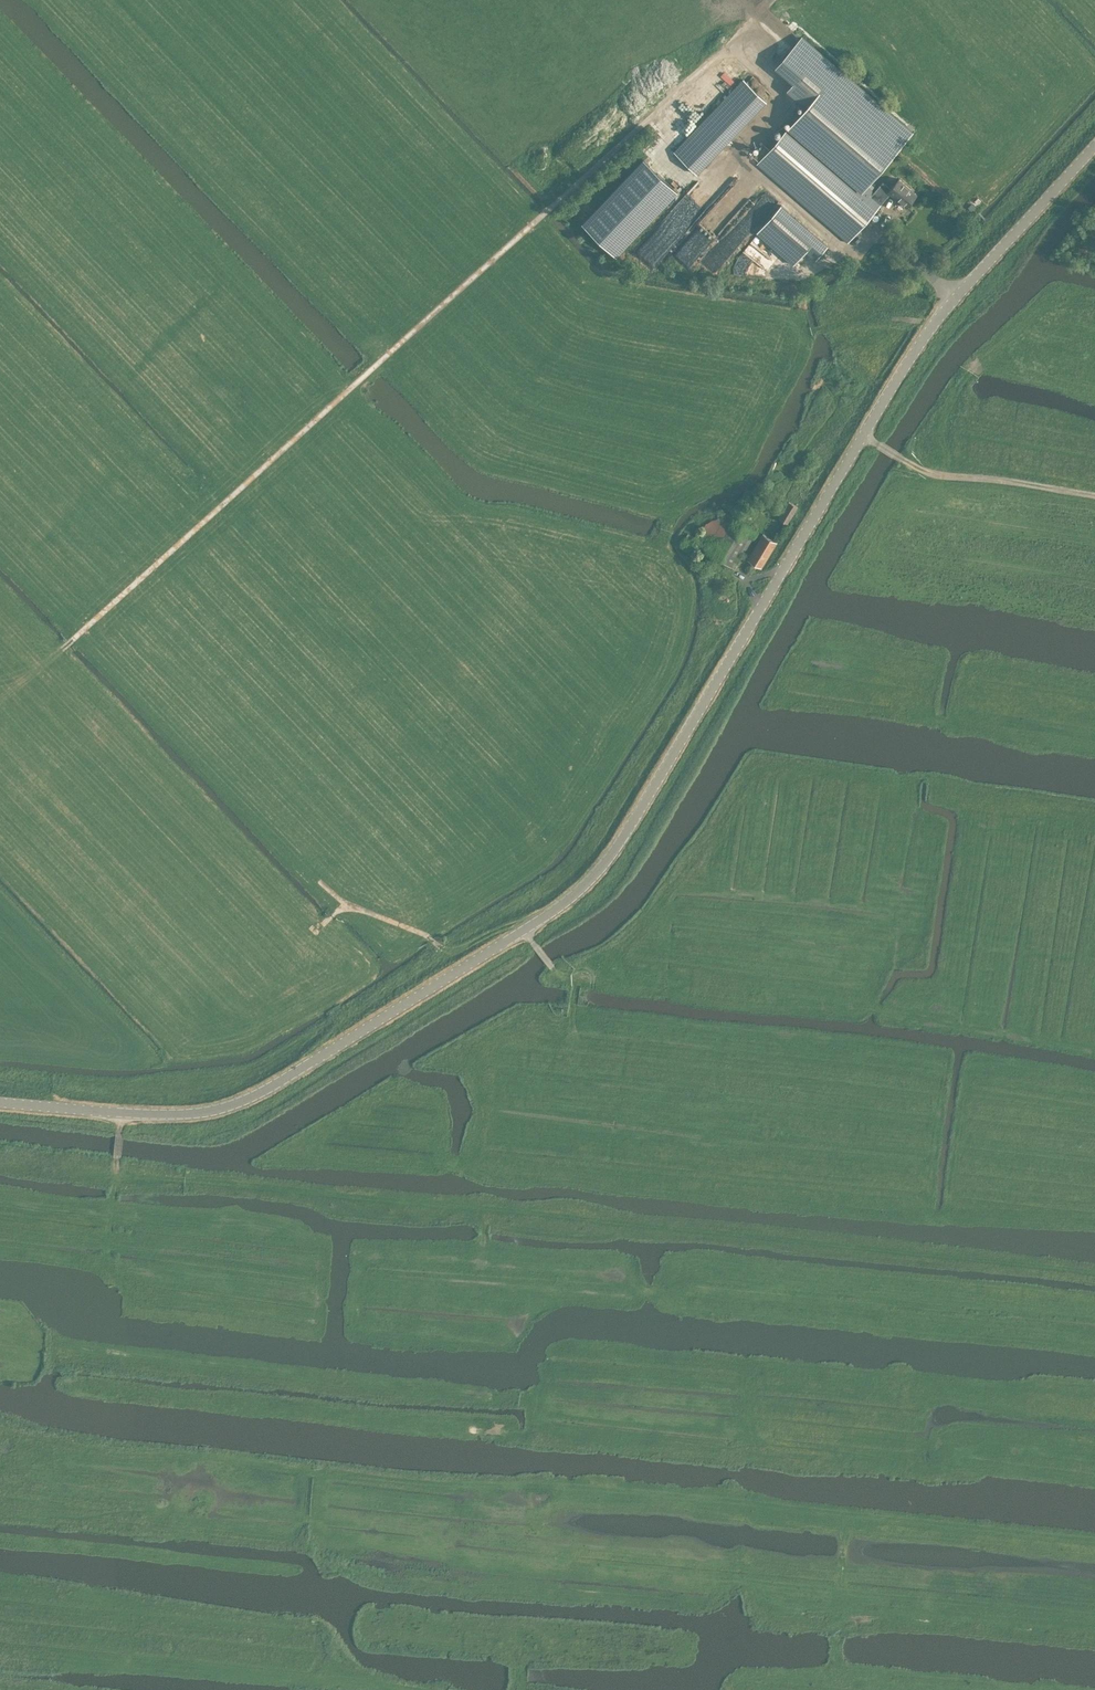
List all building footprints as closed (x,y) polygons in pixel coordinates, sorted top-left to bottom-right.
[(756,163),(848,242),(890,192),(905,206),(916,193),(899,178),(890,187),(882,180),(873,191),(871,189),(874,186),(869,181),(911,132),(801,35),(777,61),(796,78),(790,86),(809,102),(769,148),(764,143),(753,156),(758,160),(756,163)] [(673,150),(697,172),(767,100),(743,77),(673,150)] [(582,222),(616,255),(677,191),(643,158),(582,222)] [(781,204),(756,232),(793,263),(805,249),(815,258),(827,244),(781,204)] [(751,232),(752,216),(728,214),(725,246),(736,247),(737,231),(751,232)] [(778,517),(787,522),(797,506),(788,500),(778,517)] [(704,549),(734,567),(756,530),(726,512),(707,521),(695,536),(706,544),(704,549)] [(681,544),(686,548),(694,536),(689,533),(681,544)] [(748,558),(761,566),(776,541),(763,533),(748,558)]
